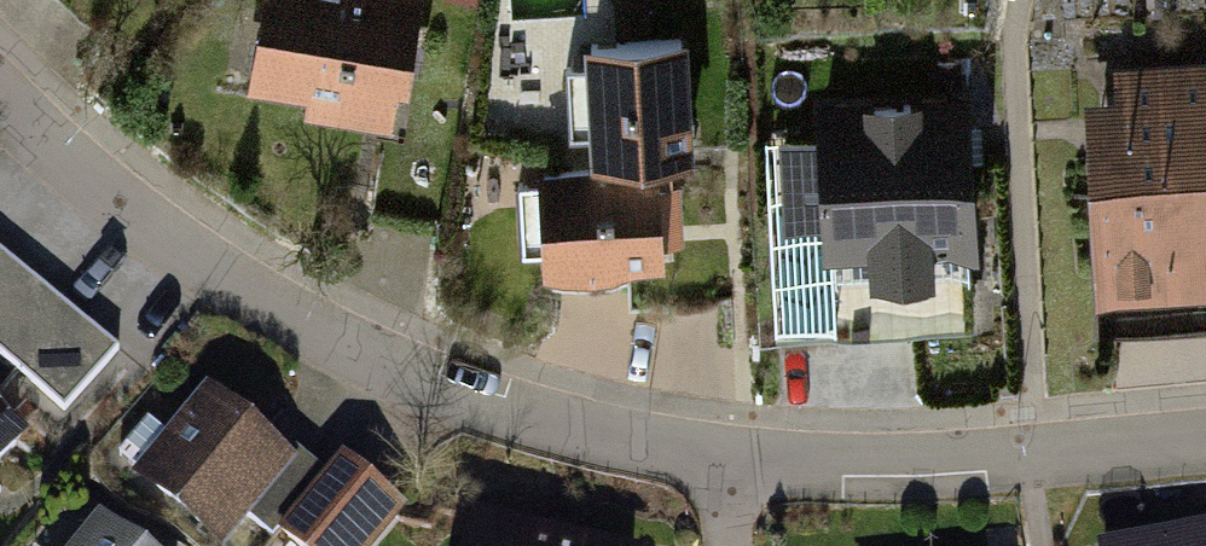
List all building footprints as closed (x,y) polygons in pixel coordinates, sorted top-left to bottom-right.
[(246,80),(306,90),(304,107),(392,121),(399,78),(407,79),(420,0),(259,0),(246,80)] [(687,23),(582,29),(589,152),(611,151),(611,153),(537,158),(538,177),(517,178),(521,248),(543,246),(543,259),(667,251),(666,233),(685,232),(682,173),(673,173),(671,147),(695,145),(687,23)] [(1086,88),(1100,328),(1205,322),(1205,51),(1115,56),(1117,86),(1086,88)] [(972,84),(814,92),(823,255),(868,253),(869,277),(936,273),(934,246),(981,244),(972,84)] [(58,407),(116,350),(0,252),(0,359),(58,407)] [(206,382),(130,472),(218,545),(222,545),(248,514),(296,457),(288,450),(206,382)] [(30,433),(0,408),(0,469),(30,433)] [(275,530),(325,469),(294,443),(288,450),(296,457),(248,514),(272,535),(275,530)] [(341,449),(325,469),(275,530),(295,545),(371,545),(407,503),(341,449)] [(474,503),(463,545),(647,545),(648,545),(474,503)] [(99,509),(69,545),(146,545),(99,509)] [(1098,542),(1098,545),(1205,545),(1205,521),(1098,542)]
